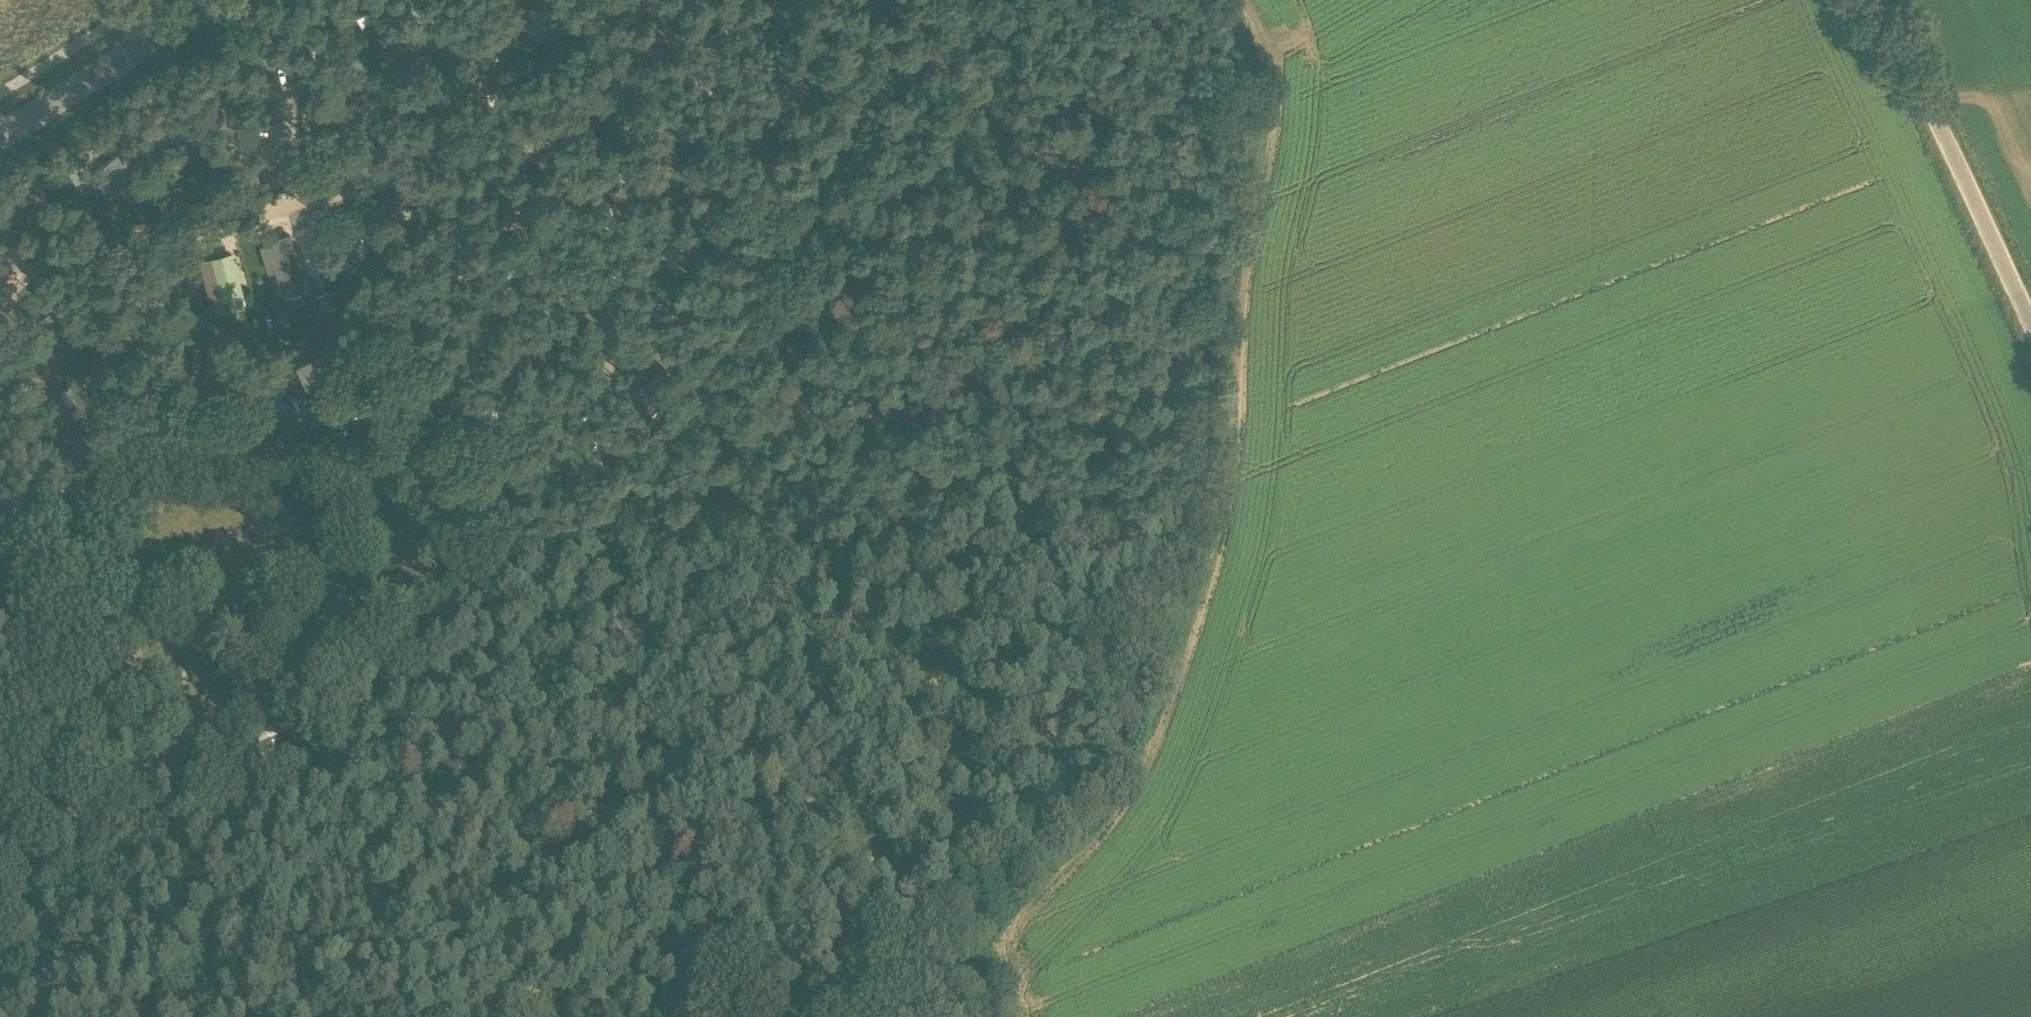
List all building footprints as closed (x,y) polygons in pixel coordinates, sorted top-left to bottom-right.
[(101,184),(105,192),(137,176),(124,149),(87,167),(84,160),(69,168),(82,194),(101,184)] [(311,237),(324,273),(364,259),(352,223),(311,237)] [(212,300),(246,289),(234,249),(200,259),(212,300)]
